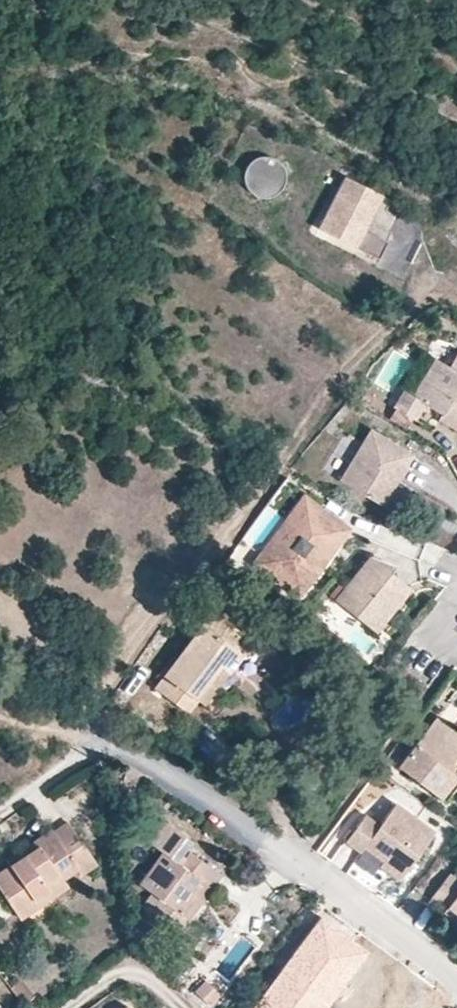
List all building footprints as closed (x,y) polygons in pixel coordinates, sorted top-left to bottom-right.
[(285,181),(285,174),(283,168),(279,163),(274,159),(268,157),(261,156),(255,158),(250,162),(246,167),(244,173),(243,180),(245,186),(249,191),(254,195),(260,197),(267,198),(273,196),(278,192),(282,187),(285,181)] [(381,195),(342,176),(317,229),(377,259),(386,241),(363,230),(381,195)] [(448,366),(434,358),(412,395),(403,391),(393,407),(416,421),(425,405),(441,415),(439,420),(456,431),(456,430),(456,351),(448,366)] [(393,486),(413,453),(370,428),(355,455),(341,480),(387,507),(398,488),(393,486)] [(341,480),(355,455),(345,449),(330,474),(341,480)] [(279,565),(282,567),(288,565),(292,574),(306,585),(340,538),(338,522),(304,497),(269,544),(279,565)] [(292,574),(288,565),(282,567),(279,565),(269,544),(255,563),(298,595),(306,585),(292,574)] [(381,625),(410,588),(369,556),(340,592),(355,617),(381,625)] [(355,617),(340,592),(334,601),(355,617)] [(229,643),(239,630),(212,610),(154,689),(186,712),(195,699),(220,666),(229,672),(242,653),(236,649),(229,643)] [(375,633),(381,625),(355,617),(375,633)] [(236,649),(246,635),(239,630),(229,643),(236,649)] [(204,706),(229,672),(220,666),(195,699),(204,706)] [(456,788),(456,733),(435,716),(397,767),(445,803),(456,788)] [(403,875),(434,831),(394,803),(378,825),(364,815),(345,841),(361,853),(365,848),(382,860),(403,875)] [(189,894),(200,879),(211,888),(221,874),(189,851),(184,858),(179,854),(189,839),(149,810),(134,831),(163,852),(139,884),(152,893),(142,906),(144,915),(174,938),(188,919),(182,915),(194,898),(189,894)] [(99,864),(70,821),(52,832),(50,829),(21,849),(24,854),(9,865),(0,871),(0,890),(20,919),(68,887),(63,880),(78,869),(82,875),(99,864)] [(316,834),(306,823),(298,829),(307,840),(316,834)] [(9,865),(24,854),(21,849),(5,859),(9,865)] [(403,875),(382,860),(379,865),(399,880),(403,875)] [(449,872),(427,900),(456,922),(456,921),(456,879),(449,872)] [(188,919),(211,888),(200,879),(189,894),(194,898),(182,915),(188,919)] [(319,916),(251,1007),(325,1007),(367,951),(319,916)] [(221,994),(205,980),(194,991),(210,1006),(221,994)]
